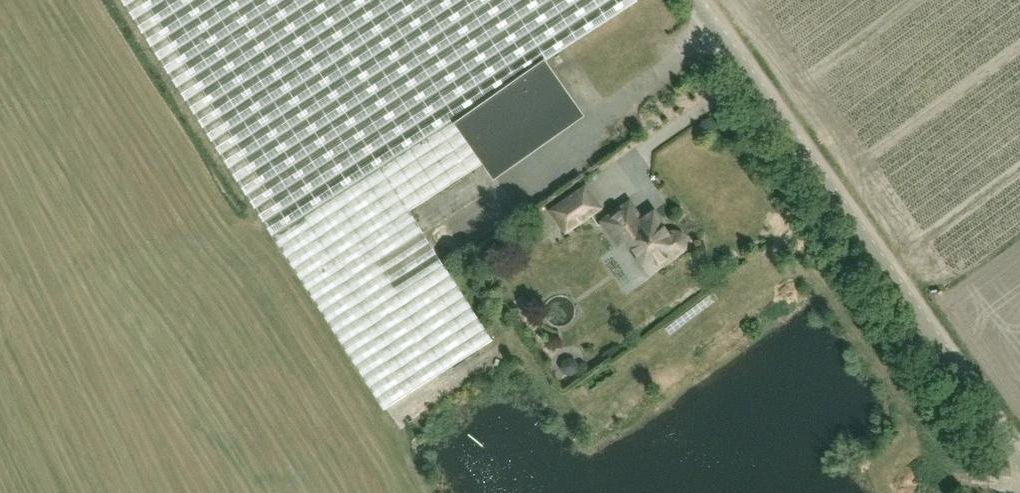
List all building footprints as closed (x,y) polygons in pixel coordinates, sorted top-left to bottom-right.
[(636,0),(120,0),(383,409),(491,340),(408,211),(485,162),(494,174),(579,115),(543,64),(637,2),(636,0)] [(585,188),(552,211),(566,231),(599,208),(585,188)] [(664,227),(663,227),(654,213),(642,221),(629,203),(603,222),(619,245),(626,240),(650,273),(680,252),(681,251),(683,250),(683,248),(684,247),(684,245),(685,244),(684,242),(684,241),(684,239),(683,238),(682,236),(681,235),(679,235),(678,234),(676,234),(675,233),(673,233),(671,234),(670,234),(667,236),(663,230),(663,229),(664,229),(664,228),(664,227)]
